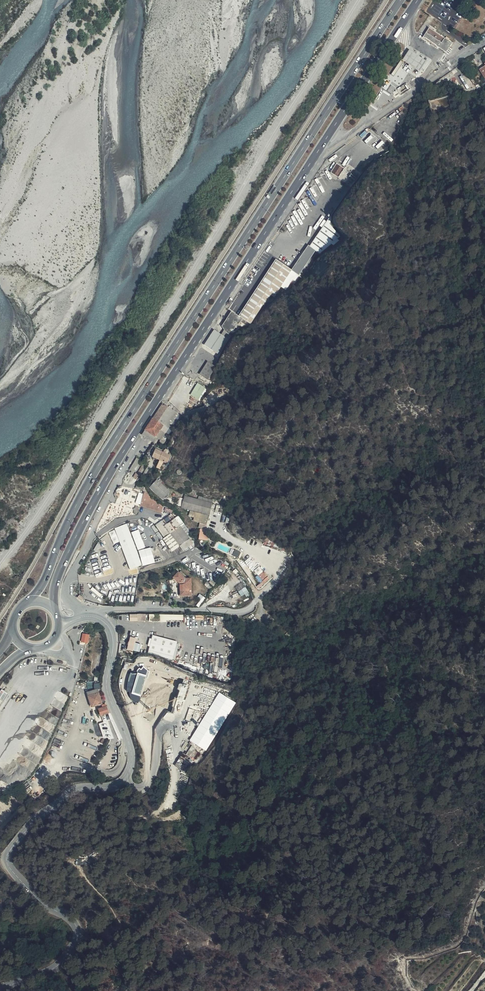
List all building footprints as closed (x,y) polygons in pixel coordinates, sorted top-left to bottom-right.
[(451,43),(428,28),(422,38),(445,52),(451,43)] [(415,54),(408,50),(401,60),(408,65),(410,66),(418,72),(426,61),(417,56),(415,54)] [(344,169),(337,165),(331,173),(338,177),(344,169)] [(324,222),(306,248),(313,252),(316,254),(338,239),(324,222)] [(291,270),(276,294),(278,296),(282,289),(283,290),(290,280),(293,281),(313,252),(306,248),(291,270)] [(244,284),(228,310),(232,312),(222,327),(223,329),(224,332),(229,334),(232,329),(233,330),(237,324),(239,325),(244,318),(245,319),(243,322),(247,325),(249,322),(261,304),(264,305),(271,295),(274,297),(276,294),(291,270),(276,260),(255,291),(244,284)] [(222,335),(220,334),(218,333),(215,331),(206,346),(212,350),(218,353),(228,339),(222,335)] [(208,379),(215,366),(207,362),(200,374),(208,379)] [(200,400),(207,388),(198,382),(191,394),(200,400)] [(142,435),(155,443),(158,438),(162,440),(178,414),(166,406),(162,406),(142,435)] [(178,414),(162,440),(165,442),(181,417),(178,414)] [(160,460),(163,453),(156,450),(153,457),(160,460)] [(151,487),(164,499),(170,491),(163,486),(158,481),(157,480),(151,487)] [(166,509),(147,493),(143,506),(164,516),(166,509)] [(212,504),(198,500),(185,496),(181,508),(190,510),(196,512),(194,519),(193,521),(206,525),(212,504)] [(181,527),(186,524),(179,516),(175,519),(181,527)] [(165,526),(171,534),(181,527),(175,519),(165,526)] [(195,536),(186,524),(181,527),(190,539),(195,536)] [(161,529),(166,537),(171,534),(165,526),(161,529)] [(171,534),(180,547),(190,539),(181,527),(171,534)] [(200,529),(200,539),(208,540),(208,529),(200,529)] [(171,534),(166,537),(175,550),(180,547),(171,534)] [(123,543),(127,555),(129,560),(138,557),(131,540),(123,543)] [(257,576),(262,584),(269,579),(263,568),(257,571),(259,575),(257,576)] [(192,595),(191,579),(186,579),(179,573),(174,578),(180,584),(181,585),(181,596),(192,595)] [(243,582),(236,586),(242,596),(249,592),(243,582)] [(165,634),(160,653),(187,659),(191,640),(165,634)] [(141,652),(142,643),(137,643),(137,637),(130,636),(128,650),(141,652)] [(141,703),(148,669),(139,667),(137,674),(131,672),(127,690),(132,692),(130,700),(141,703)] [(0,692),(0,697),(4,700),(8,693),(2,689),(0,692)] [(102,704),(97,690),(88,693),(92,705),(90,706),(91,707),(102,704)] [(207,750),(236,702),(219,692),(191,740),(207,750)] [(99,709),(101,716),(108,713),(106,707),(99,709)] [(101,716),(102,719),(106,728),(104,728),(108,737),(115,734),(108,713),(101,716)] [(178,763),(188,768),(193,757),(183,752),(178,763)] [(8,760),(4,757),(0,763),(0,768),(2,769),(8,760)] [(15,765),(8,760),(2,769),(9,774),(10,771),(15,765)]
